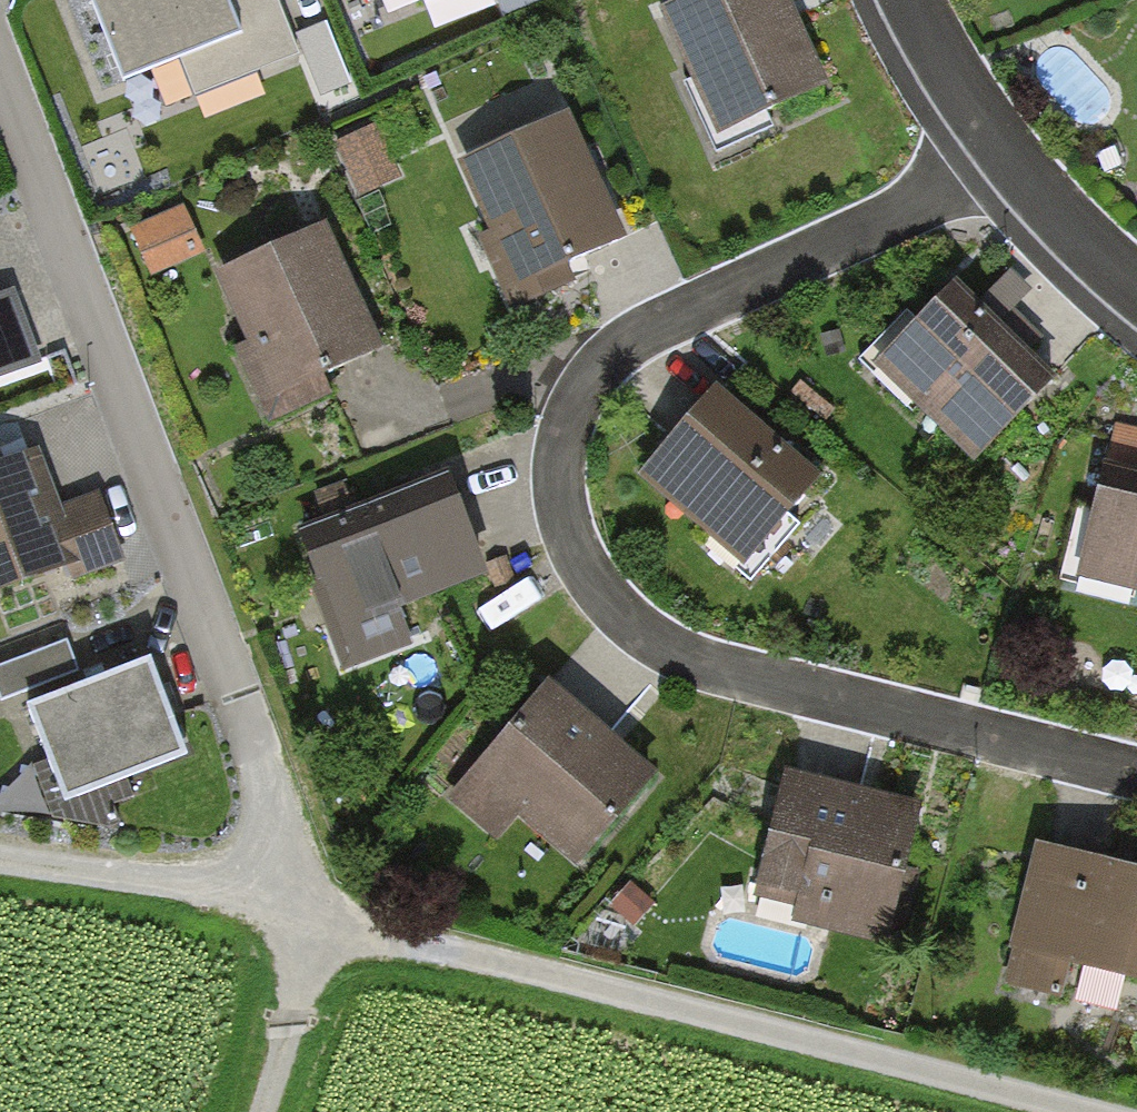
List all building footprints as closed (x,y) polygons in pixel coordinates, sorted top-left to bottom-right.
[(91,11),(125,94),(188,69),(202,103),(299,64),(274,0),(119,0),(91,11)] [(365,13),(397,0),(360,0),(365,13)] [(664,35),(727,163),(838,108),(784,0),(734,0),(664,35)] [(393,174),(371,121),(342,133),(364,186),(393,174)] [(567,127),(459,176),(517,301),(624,252),(567,127)] [(189,199),(136,220),(155,268),(208,247),(189,199)] [(330,241),(220,289),(272,407),(382,359),(330,241)] [(1059,389),(951,293),(878,375),(986,471),(1059,389)] [(36,377),(11,302),(0,306),(0,388),(36,377)] [(721,398),(643,494),(751,581),(829,485),(721,398)] [(0,481),(0,616),(116,575),(94,511),(59,523),(39,467),(0,481)] [(1112,482),(1085,596),(1136,608),(1136,488),(1112,482)] [(485,580),(450,488),(307,542),(342,634),(485,580)] [(157,678),(32,723),(68,825),(194,780),(157,678)] [(658,790),(548,697),(472,785),(583,879),(658,790)] [(925,818),(788,788),(760,913),(897,944),(925,818)] [(1038,860),(1007,1001),(1063,1014),(1071,977),(1136,991),(1136,882),(1038,860)]
